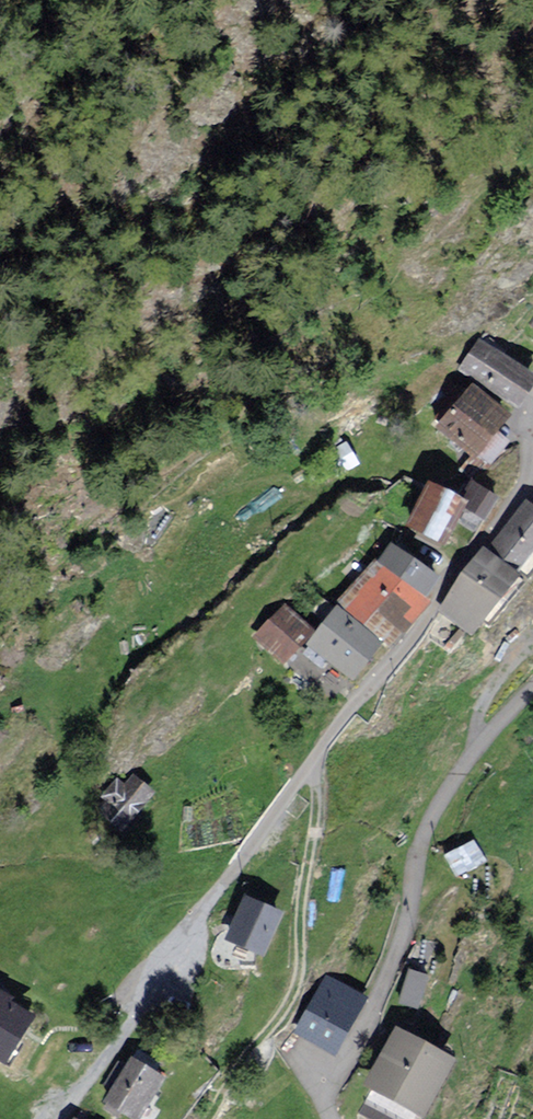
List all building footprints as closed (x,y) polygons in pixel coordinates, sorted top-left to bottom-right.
[(530,381),(477,345),(461,369),(514,404),(530,381)] [(468,384),(432,426),(472,461),(508,418),(468,384)] [(431,489),(410,528),(437,542),(457,503),(431,489)] [(441,606),(470,630),(532,556),(532,515),(524,508),(441,606)] [(434,576),(393,548),(383,564),(422,594),(434,576)] [(422,599),(378,563),(343,606),(387,642),(422,599)] [(345,610),(318,643),(358,677),(385,644),(345,610)] [(284,611),(259,634),(282,658),(307,636),(284,611)] [(127,783),(117,775),(99,796),(117,811),(111,817),(128,831),(136,822),(140,825),(149,815),(145,812),(158,796),(134,775),(127,783)] [(458,873),(486,858),(474,835),(445,851),(458,873)] [(242,892),(228,934),(270,948),(284,906),(242,892)] [(421,1004),(430,971),(409,965),(400,997),(421,1004)] [(321,974),(295,1030),(338,1050),(364,994),(321,974)] [(7,1060),(38,1010),(0,986),(0,1056),(7,1060)] [(402,1033),(366,1100),(399,1118),(414,1118),(447,1058),(402,1033)] [(105,1101),(142,1118),(148,1118),(173,1069),(131,1049),(105,1101)]
